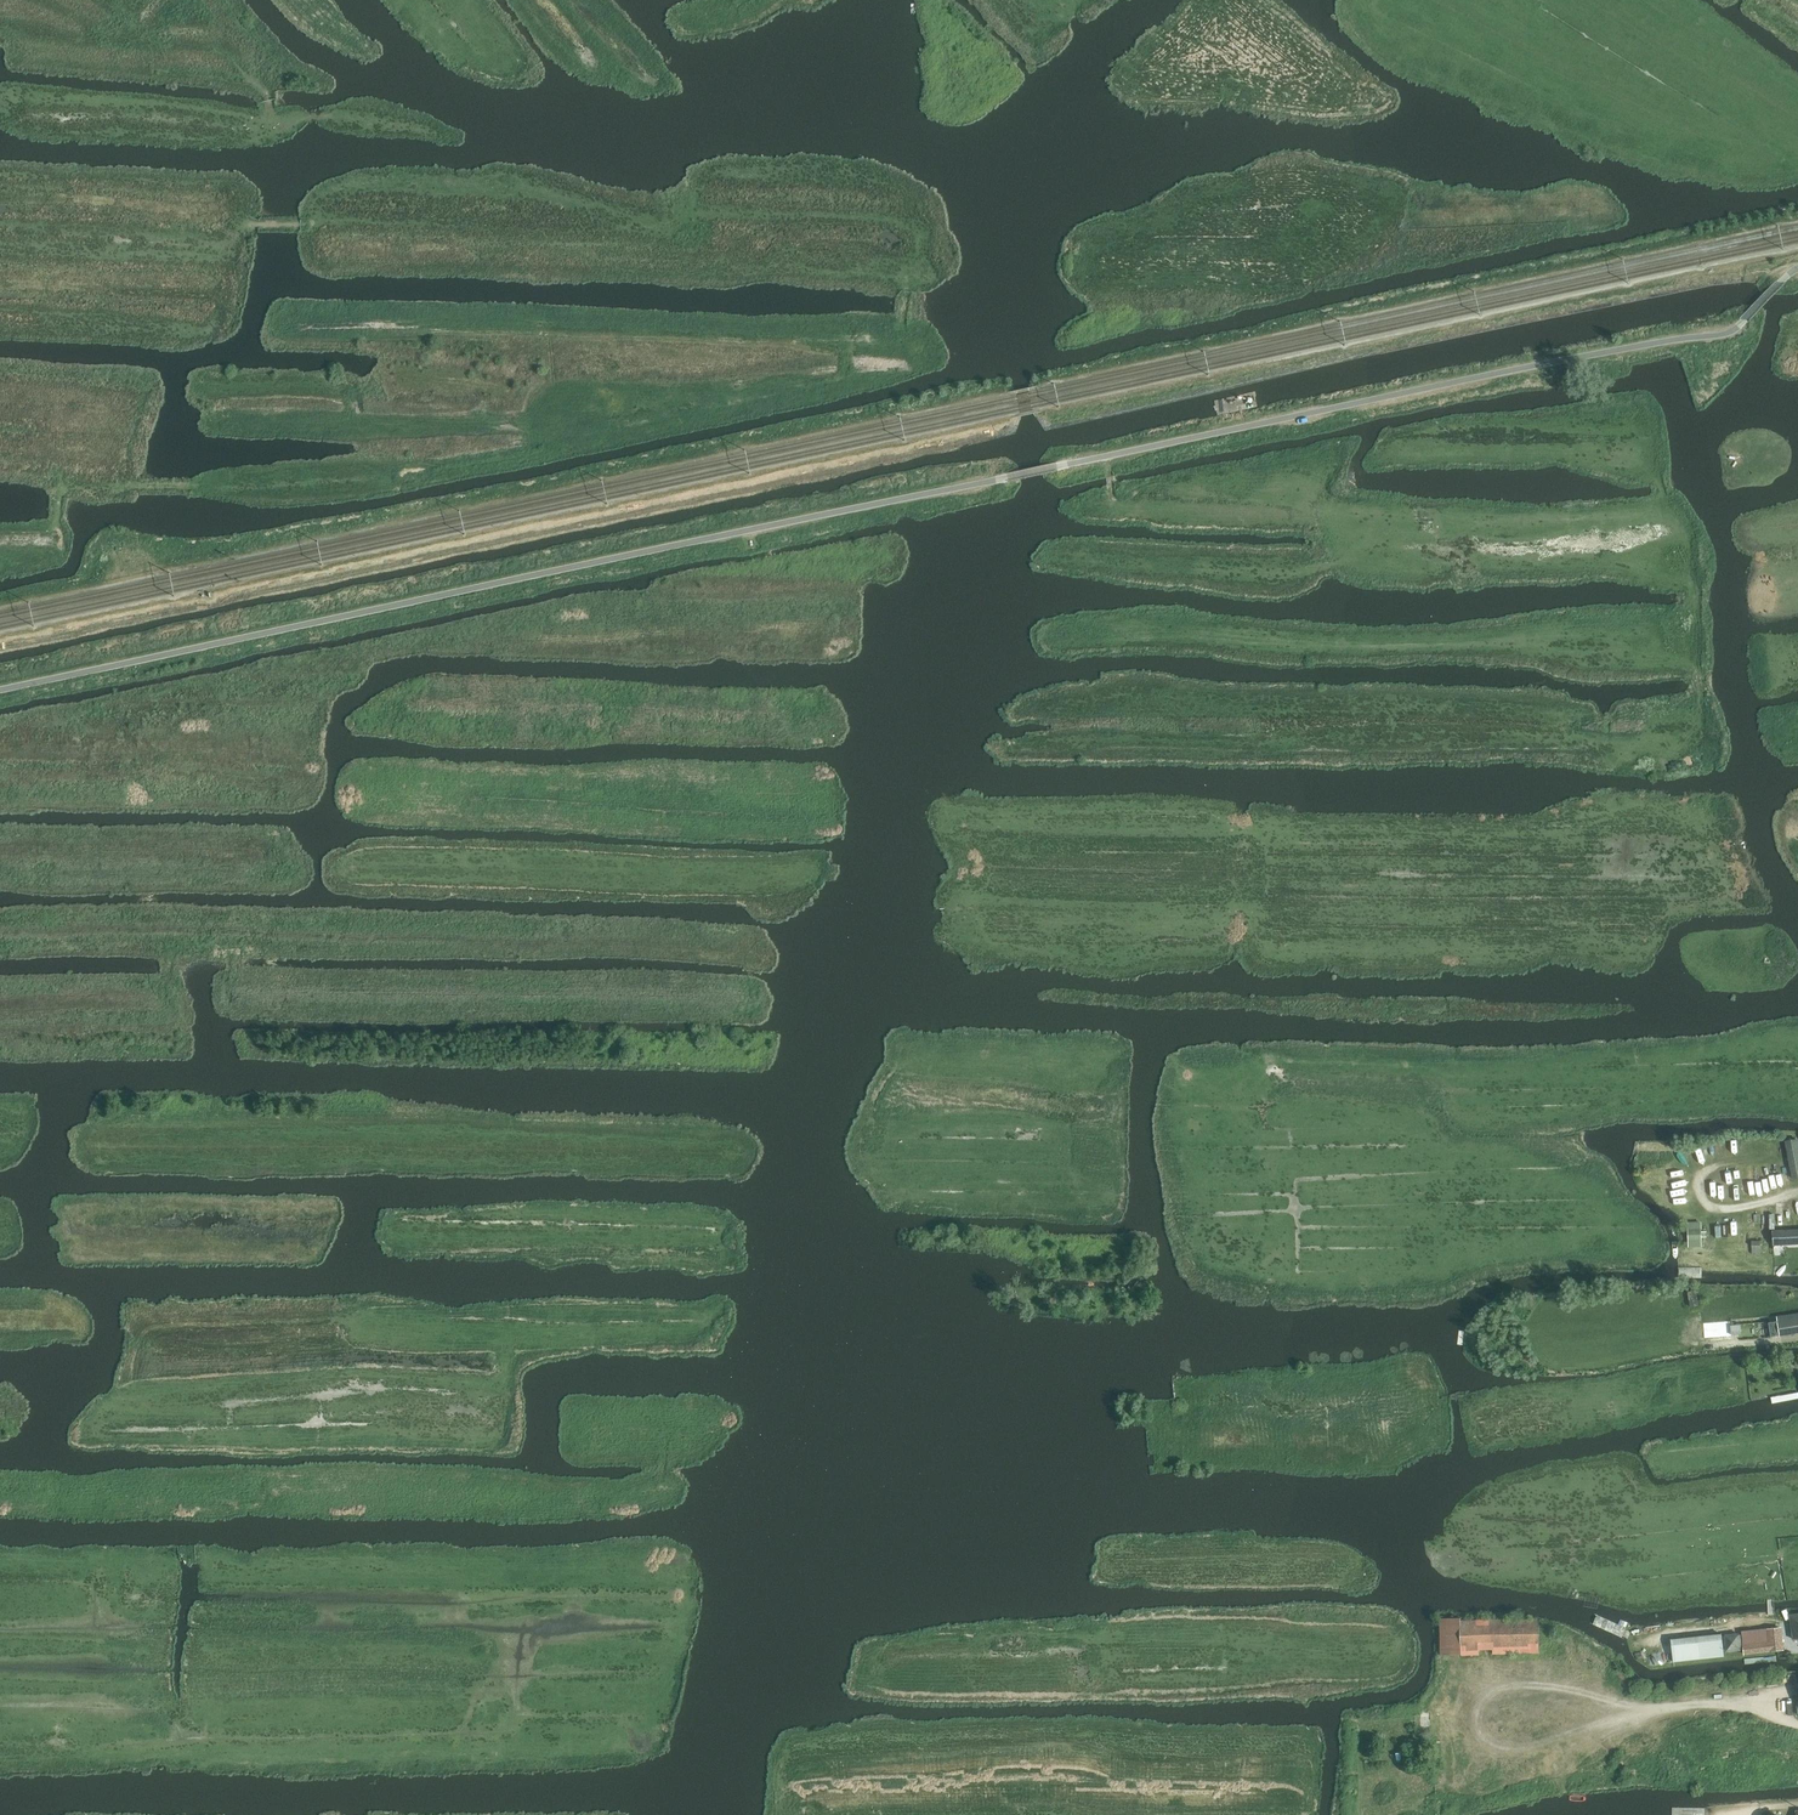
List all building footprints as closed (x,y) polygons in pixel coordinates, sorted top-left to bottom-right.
[(1793,1178),(1797,1178),(1797,1141),(1797,1139),(1786,1141),(1793,1178)] [(1688,1222),(1689,1248),(1702,1247),(1702,1237),(1707,1237),(1707,1232),(1702,1232),(1702,1222),(1688,1222)] [(1797,1244),(1797,1230),(1773,1231),(1774,1245),(1797,1244)] [(1690,1306),(1696,1306),(1694,1290),(1688,1291),(1690,1306)] [(1782,1290),(1781,1301),(1793,1301),(1794,1290),(1782,1290)] [(1769,1322),(1771,1337),(1780,1335),(1797,1333),(1797,1317),(1778,1320),(1778,1321),(1769,1322)] [(1503,1339),(1495,1342),(1500,1357),(1509,1353),(1503,1339)] [(1790,1615),(1793,1639),(1797,1638),(1797,1614),(1790,1615)] [(1459,1617),(1440,1618),(1441,1654),(1460,1654),(1478,1653),(1478,1649),(1493,1649),(1493,1652),(1539,1651),(1539,1619),(1459,1621),(1459,1617)] [(1766,1628),(1742,1630),(1744,1654),(1770,1652),(1769,1651),(1784,1649),(1782,1626),(1766,1628)] [(1724,1656),(1721,1634),(1671,1639),(1674,1661),(1724,1656)] [(1740,1634),(1725,1635),(1727,1650),(1741,1648),(1740,1634)]
